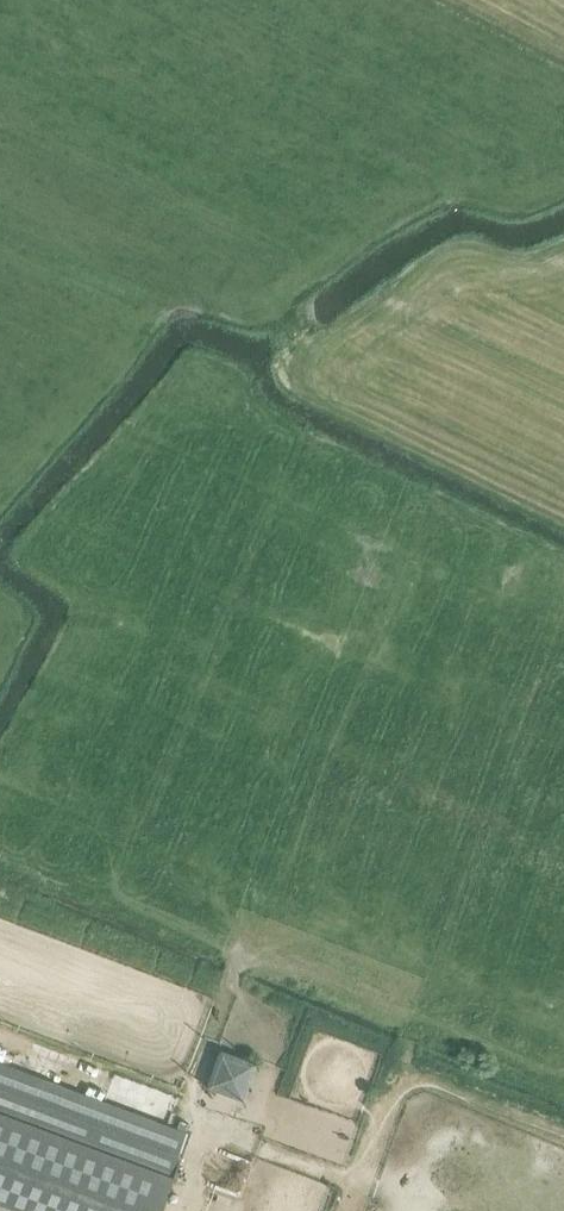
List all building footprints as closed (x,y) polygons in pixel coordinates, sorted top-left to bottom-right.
[(204,1085),(242,1099),(256,1061),(218,1046),(204,1085)] [(169,1123),(40,1075),(25,1069),(0,1060),(0,1201),(27,1210),(158,1210),(188,1130),(169,1123)]
